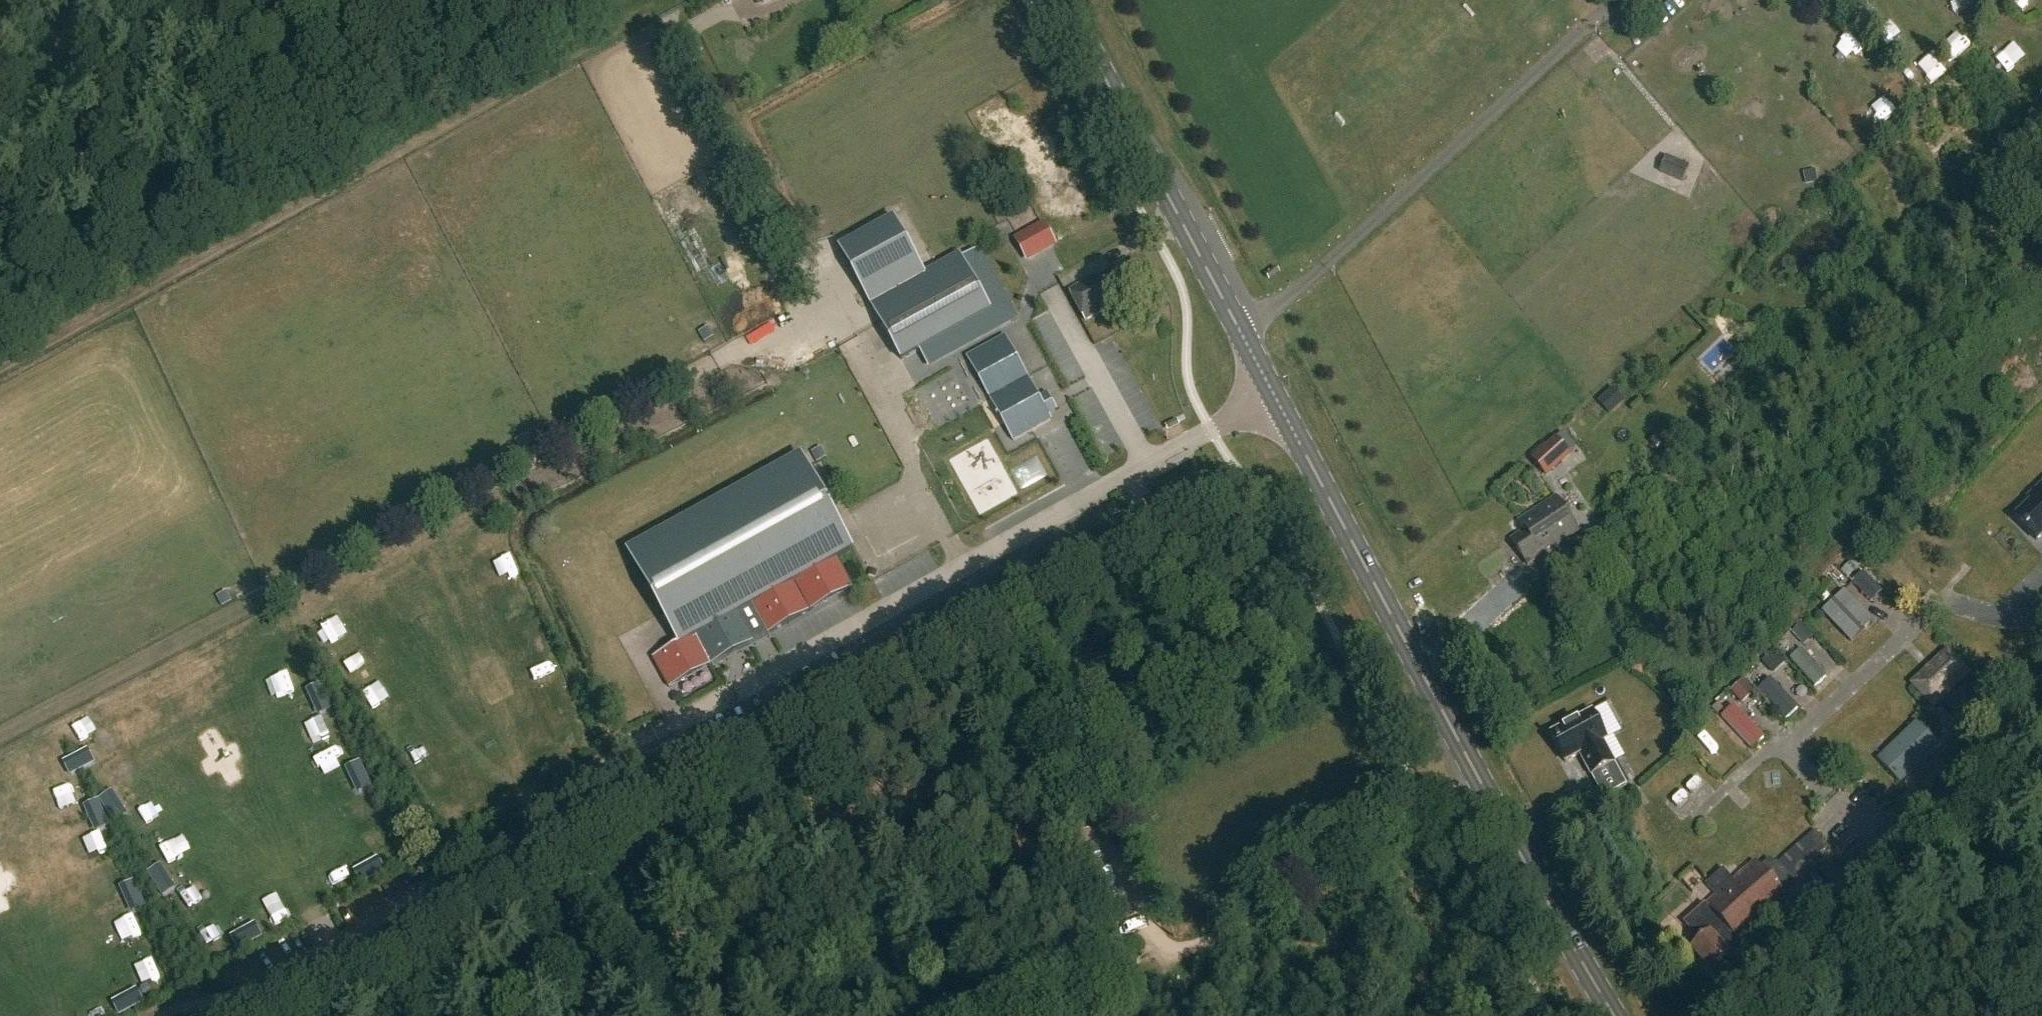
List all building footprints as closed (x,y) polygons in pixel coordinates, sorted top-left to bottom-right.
[(1689,167),(1667,158),(1660,173),(1683,183),(1689,167)] [(1058,243),(1045,219),(1015,236),(1028,259),(1058,243)] [(1104,246),(1114,245),(1111,227),(1101,229),(1104,246)] [(959,255),(870,304),(895,350),(985,301),(959,255)] [(1145,288),(1129,258),(1070,290),(1087,320),(1145,288)] [(988,292),(998,308),(1015,297),(1005,281),(988,292)] [(1053,420),(1005,335),(906,390),(931,435),(993,400),(1016,441),(1053,420)] [(1612,390),(1598,403),(1610,416),(1624,402),(1612,390)] [(2033,435),(2041,442),(2041,423),(2033,435)] [(605,609),(637,669),(654,660),(670,689),(852,588),(836,559),(852,550),(800,456),(784,465),(768,436),(585,537),(601,566),(586,575),(592,587),(579,594),(591,617),(605,609)] [(1569,454),(1556,439),(1532,461),(1546,476),(1569,454)] [(2028,500),(2031,503),(2015,519),(2036,541),(2041,536),(2041,486),(2028,500)] [(1556,498),(1519,522),(1525,531),(1511,540),(1528,566),(1548,552),(1546,550),(1552,545),(1554,548),(1579,532),(1556,498)] [(492,586),(522,574),(506,534),(475,546),(492,586)] [(1869,576),(1898,606),(1913,592),(1884,562),(1869,576)] [(1823,612),(1850,640),(1873,619),(1845,591),(1823,612)] [(1792,661),(1817,688),(1829,676),(1803,650),(1792,661)] [(1972,675),(1949,650),(1911,684),(1934,709),(1972,675)] [(1757,671),(1765,682),(1792,663),(1784,652),(1757,671)] [(354,687),(365,683),(357,663),(346,668),(354,687)] [(1758,691),(1785,718),(1797,706),(1771,679),(1758,691)] [(1721,717),(1752,749),(1765,736),(1734,704),(1721,717)] [(1592,712),(1550,735),(1565,763),(1580,755),(1591,776),(1615,763),(1603,742),(1607,740),(1592,712)] [(1918,723),(1879,761),(1903,785),(1942,747),(1918,723)] [(1694,745),(1721,773),(1737,758),(1709,730),(1694,745)] [(1826,847),(1813,833),(1768,874),(1781,888),(1826,847)] [(1692,948),(1713,971),(1731,954),(1742,945),(1739,942),(1786,899),(1752,861),(1731,880),(1721,870),(1705,885),(1714,895),(1683,923),(1699,941),(1692,948)]
